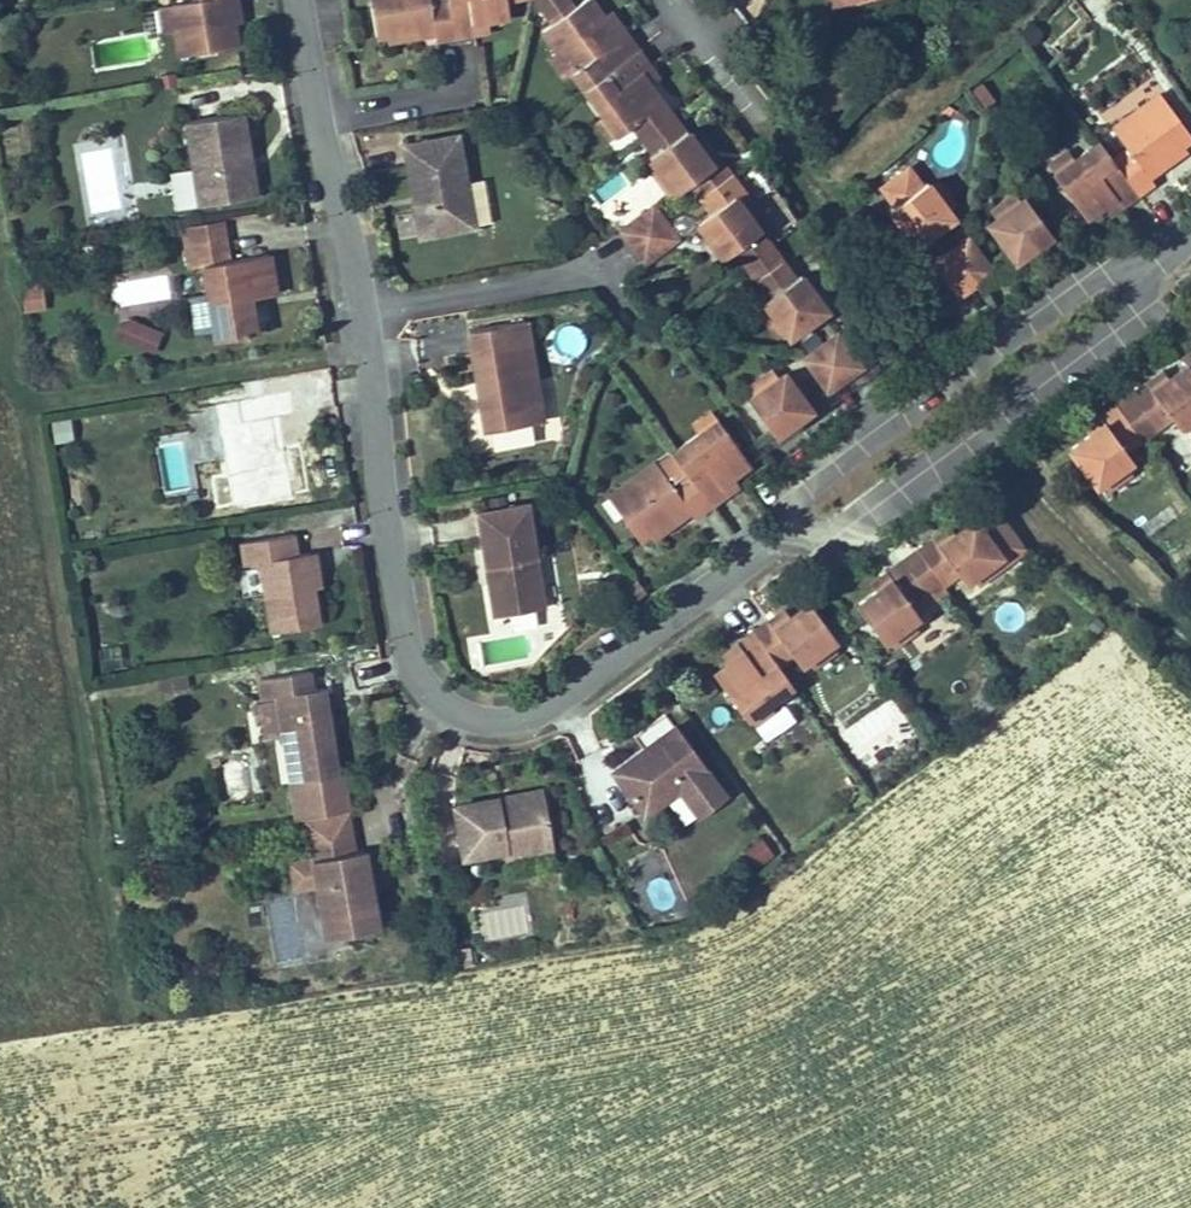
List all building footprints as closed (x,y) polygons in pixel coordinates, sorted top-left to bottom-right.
[(195,1),(172,5),(177,30),(181,57),(238,47),(235,24),(230,0),(195,0),(195,1)] [(235,24),(242,23),(238,0),(230,0),(235,24)] [(412,28),(413,37),(431,34),(432,41),(452,37),(445,0),(425,0),(378,0),(378,4),(367,6),(372,35),(396,31),(412,28)] [(452,37),(472,34),(470,24),(485,21),(506,17),(503,0),(445,0),(452,37)] [(555,26),(574,11),(566,0),(534,0),(555,26)] [(639,52),(627,36),(620,41),(603,18),(590,0),(574,11),(555,26),(544,34),(559,55),(575,76),(594,62),(605,77),(639,52)] [(177,30),(172,5),(161,7),(165,32),(177,30)] [(603,18),(620,41),(627,36),(610,13),(603,18)] [(470,24),(472,34),(487,31),(485,21),(470,24)] [(398,40),(413,37),(412,28),(396,31),(398,40)] [(651,68),(639,52),(605,77),(586,92),(604,116),(620,137),(632,128),(661,107),(664,104),(651,86),(642,75),(651,68)] [(566,84),(575,76),(559,55),(550,63),(566,84)] [(651,68),(642,75),(651,86),(659,80),(651,68)] [(1164,119),(1173,112),(1159,93),(1149,100),(1164,119)] [(1159,160),(1172,150),(1190,136),(1190,135),(1173,112),(1164,119),(1149,100),(1112,128),(1129,151),(1114,163),(1139,196),(1155,184),(1151,178),(1165,167),(1160,161),(1159,160)] [(645,145),(674,124),(661,107),(632,128),(645,145)] [(241,136),(237,116),(180,126),(196,210),(252,199),(241,136)] [(613,143),(620,137),(604,116),(597,121),(613,143)] [(645,145),(654,156),(682,135),(674,124),(645,145)] [(470,224),(453,133),(400,143),(404,163),(418,234),(470,224)] [(695,146),(684,133),(682,135),(654,156),(648,160),(676,196),(688,186),(712,167),(695,146)] [(712,167),(720,161),(703,140),(695,146),(712,167)] [(1139,196),(1114,163),(1100,144),(1073,165),(1057,177),(1055,178),(1088,222),(1117,200),(1123,208),(1139,196)] [(1160,161),(1165,167),(1178,158),(1172,150),(1159,160),(1160,161)] [(1051,169),(1057,177),(1073,165),(1067,157),(1051,169)] [(712,167),(688,186),(699,201),(731,176),(720,161),(712,167)] [(927,185),(923,180),(917,184),(904,167),(880,186),(893,203),(887,208),(914,243),(950,215),(946,210),(927,185)] [(699,201),(710,215),(734,196),(741,191),(731,176),(699,201)] [(935,179),(927,185),(946,210),(954,203),(935,179)] [(758,212),(741,191),(734,196),(750,218),(758,212)] [(736,251),(761,232),(750,218),(734,196),(710,215),(698,224),(725,259),(736,251)] [(989,222),(1013,204),(1007,196),(984,214),(989,222)] [(984,226),(1012,262),(1046,236),(1019,199),(1013,204),(989,222),(984,226)] [(1123,208),(1117,200),(1106,208),(1112,216),(1123,208)] [(661,221),(648,205),(616,230),(629,246),(661,221)] [(223,239),(220,221),(183,227),(186,245),(223,239)] [(642,261),(673,237),(661,221),(629,246),(635,254),(642,261)] [(736,251),(748,266),(773,247),(761,232),(736,251)] [(991,267),(966,235),(950,248),(975,280),(991,267)] [(223,239),(186,245),(190,269),(203,267),(216,342),(256,335),(249,299),(275,295),(268,255),(227,262),(223,239)] [(784,262),(773,247),(748,266),(760,281),(784,262)] [(950,248),(934,260),(959,292),(975,280),(950,248)] [(773,298),(767,302),(771,307),(790,332),(794,338),(831,310),(803,274),(797,279),(784,262),(760,281),(773,298)] [(22,313),(45,309),(41,284),(18,287),(22,313)] [(790,332),(771,307),(763,314),(782,338),(790,332)] [(155,353),(161,330),(119,318),(112,341),(155,353)] [(482,434),(539,425),(523,323),(466,332),(471,363),(482,434)] [(858,366),(834,333),(818,346),(842,378),(858,366)] [(818,346),(802,358),(826,390),(842,378),(818,346)] [(1127,394),(1151,428),(1167,417),(1174,426),(1180,422),(1190,414),(1190,374),(1183,363),(1164,377),(1148,388),(1144,382),(1127,394)] [(753,394),(777,376),(771,369),(747,386),(753,394)] [(1144,382),(1148,388),(1164,377),(1159,371),(1144,382)] [(747,399),(775,435),(810,408),(782,372),(777,376),(753,394),(747,399)] [(269,401),(266,383),(206,393),(209,410),(269,401)] [(1151,428),(1127,394),(1112,406),(1137,440),(1151,428)] [(269,401),(209,410),(218,464),(225,512),(285,502),(272,424),(288,422),(284,398),(269,401)] [(1137,440),(1112,406),(1095,418),(1100,424),(1085,435),(1065,450),(1092,486),(1097,483),(1121,465),(1128,460),(1121,451),(1137,440)] [(218,464),(209,410),(200,412),(209,466),(218,464)] [(1180,422),(1187,430),(1190,427),(1190,414),(1180,422)] [(692,437),(709,425),(703,416),(687,429),(692,437)] [(1080,429),(1085,435),(1100,424),(1095,418),(1080,429)] [(51,446),(72,443),(69,419),(49,421),(51,446)] [(692,437),(665,457),(679,476),(704,510),(711,504),(719,498),(713,489),(724,481),(742,468),(710,424),(709,425),(692,437)] [(650,528),(663,518),(669,526),(683,515),(687,521),(695,516),(704,510),(679,476),(663,487),(646,464),(608,492),(623,511),(613,519),(631,543),(650,528)] [(1127,474),(1121,465),(1097,483),(1103,492),(1127,474)] [(724,481),(713,489),(719,498),(730,489),(724,481)] [(598,500),(613,519),(623,511),(608,492),(598,500)] [(928,537),(911,550),(936,583),(951,572),(958,581),(964,577),(988,559),(994,567),(1021,547),(984,496),(962,512),(967,518),(947,532),(932,543),(928,537)] [(541,607),(525,503),(473,510),(477,532),(490,614),(541,607)] [(656,536),(669,526),(663,518),(650,528),(656,536)] [(928,537),(932,543),(947,532),(943,526),(928,537)] [(291,556),(288,534),(236,544),(240,566),(255,564),(268,633),(315,625),(308,588),(302,554),(291,556)] [(936,583),(911,550),(896,561),(921,595),(936,583)] [(308,553),(302,554),(308,588),(314,587),(308,553)] [(994,567),(988,559),(964,577),(970,585),(994,567)] [(921,595),(896,561),(879,574),(884,580),(869,591),(849,605),(876,642),(881,639),(905,621),(912,616),(905,607),(921,595)] [(864,584),(869,591),(884,580),(879,574),(864,584)] [(627,604),(644,591),(637,581),(620,593),(627,604)] [(767,619),(751,631),(776,665),(791,654),(798,664),(804,660),(829,642),(834,638),(807,601),(787,614),(772,626),(767,619)] [(782,608),(767,619),(772,626),(787,614),(782,608)] [(911,629),(905,621),(881,639),(887,647),(911,629)] [(760,706),(790,684),(776,665),(751,631),(734,644),(740,652),(725,663),(706,677),(738,721),(741,720),(760,706)] [(829,642),(804,660),(811,668),(835,650),(829,642)] [(740,652),(734,644),(719,655),(725,663),(740,652)] [(334,779),(320,690),(309,692),(306,673),(257,681),(260,701),(272,699),(286,786),(287,796),(289,795),(291,806),(289,807),(291,822),(297,821),(339,815),(346,814),(340,778),(334,779)] [(760,706),(741,720),(747,728),(766,714),(760,706)] [(668,729),(607,773),(639,817),(674,791),(683,802),(709,783),(668,729)] [(720,798),(709,783),(683,802),(694,817),(720,798)] [(536,790),(492,798),(494,806),(538,798),(536,790)] [(492,798),(449,806),(459,856),(501,849),(502,857),(547,849),(538,798),(494,806),(492,798)] [(297,821),(302,846),(343,839),(339,815),(297,821)] [(302,846),(305,862),(346,855),(343,839),(302,846)] [(760,839),(740,855),(754,871),(774,855),(760,839)] [(370,933),(356,853),(346,855),(305,862),(282,867),(287,893),(310,889),(319,942),(370,933)] [(479,939),(531,939),(531,905),(479,906),(479,939)]
